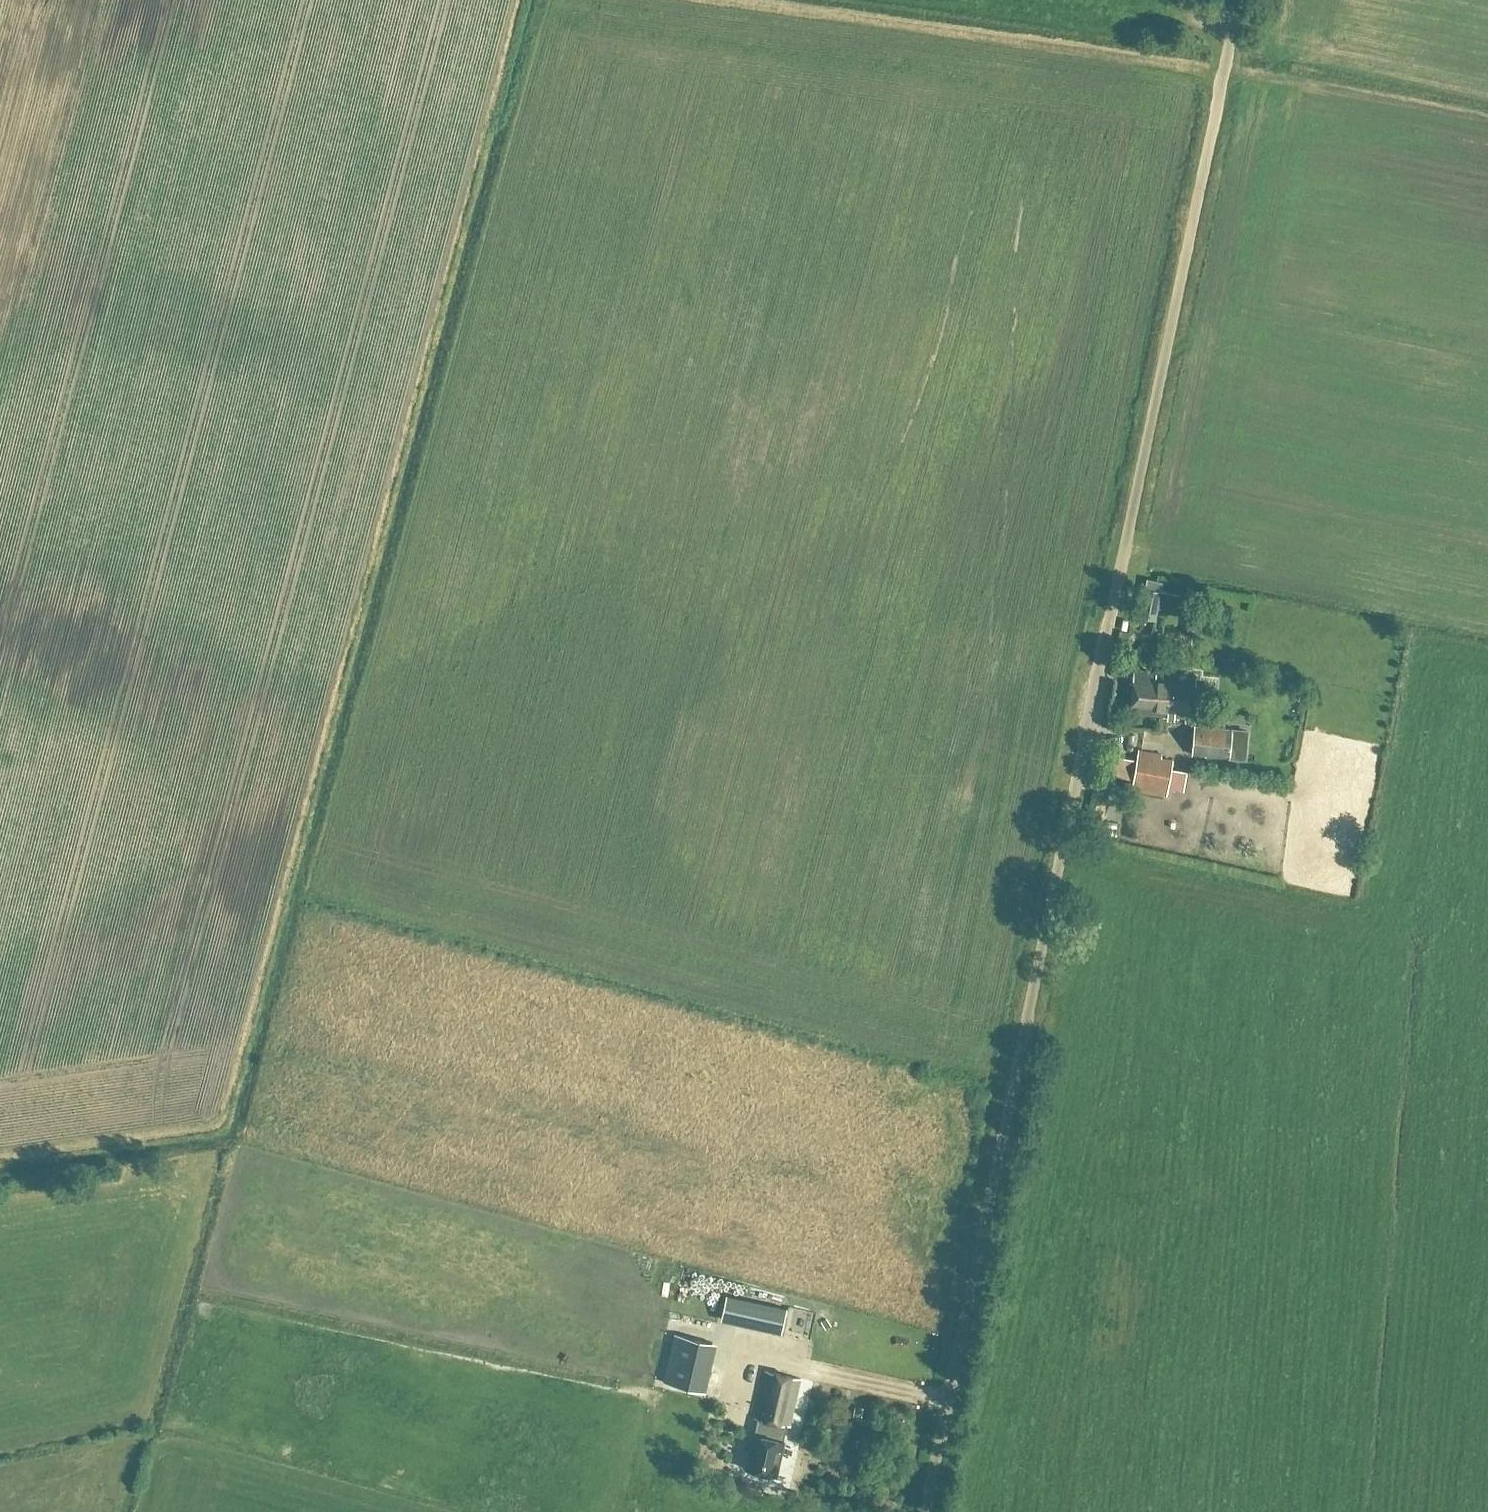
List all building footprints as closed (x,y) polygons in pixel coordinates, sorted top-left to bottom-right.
[(1141,617),(1156,620),(1159,606),(1157,606),(1161,587),(1147,584),(1141,617)] [(1135,671),(1131,713),(1193,719),(1197,677),(1135,671)] [(1196,726),(1195,737),(1194,754),(1231,757),(1233,729),(1196,726)] [(1167,795),(1173,760),(1163,759),(1162,753),(1140,750),(1133,789),(1167,795)] [(782,1327),(786,1311),(727,1298),(723,1319),(781,1332),(782,1327)] [(705,1390),(716,1342),(675,1332),(665,1380),(705,1390)] [(792,1425),(802,1378),(767,1370),(756,1417),(760,1418),(750,1467),(777,1473),(788,1424),(792,1425)]
